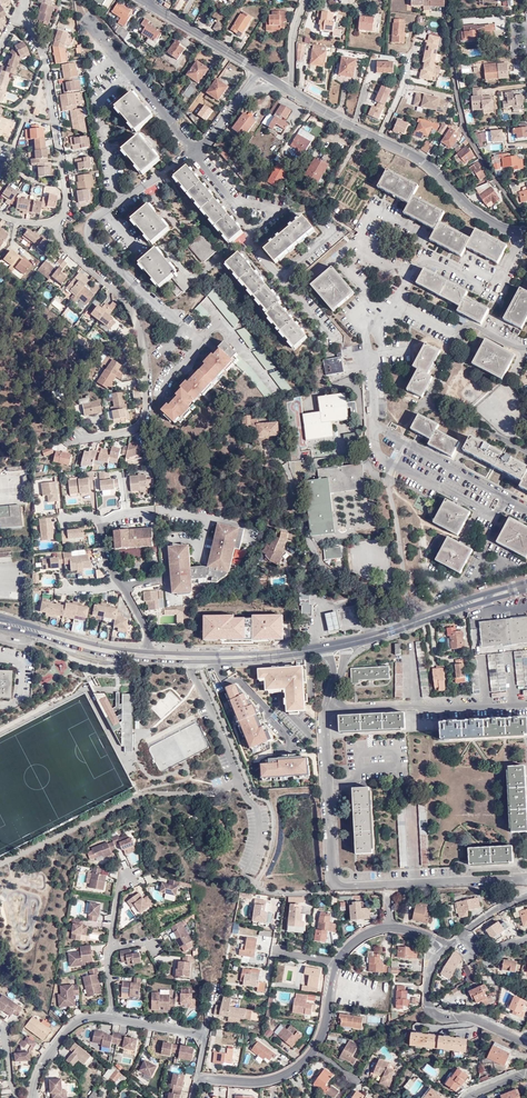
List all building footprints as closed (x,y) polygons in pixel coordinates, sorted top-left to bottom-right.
[(41,0),(39,8),(40,9),(42,10),(39,18),(43,20),(43,21),(49,23),(55,4),(50,3),(51,0),(41,0)] [(186,0),(179,0),(175,7),(180,10),(186,0)] [(129,15),(131,11),(118,3),(112,12),(122,18),(118,23),(124,27),(131,16),(129,15)] [(218,9),(212,14),(220,22),(226,16),(218,9)] [(333,22),(334,12),(323,11),(323,10),(318,9),(317,16),(322,17),(321,21),(320,20),(319,24),(321,25),(320,30),(333,31),(335,22),(333,22)] [(285,16),(286,16),(286,11),(273,11),(273,16),(270,16),(270,21),(266,21),(267,30),(273,30),(273,28),(281,28),(284,28),(285,27),(285,22),(286,22),(286,19),(285,18),(285,16)] [(238,30),(243,33),(251,20),(242,14),(231,30),(237,33),(238,30)] [(148,24),(150,20),(145,17),(141,24),(146,26),(141,34),(149,38),(146,43),(154,48),(157,44),(156,43),(162,32),(158,29),(157,30),(148,24)] [(373,32),(374,20),(361,18),(359,30),(373,32)] [(394,23),(393,35),(396,35),(395,43),(404,43),(405,37),(403,36),(403,32),(405,33),(406,24),(405,24),(405,20),(395,19),(394,23)] [(221,34),(226,26),(218,21),(213,29),(221,34)] [(495,25),(477,27),(473,27),(473,25),(464,26),(465,33),(467,32),(467,38),(477,37),(477,40),(488,38),(488,37),(493,36),(493,30),(495,30),(495,25)] [(123,27),(119,33),(125,39),(129,32),(129,31),(123,27)] [(53,45),(56,62),(69,60),(66,44),(66,42),(70,32),(70,31),(58,28),(53,45)] [(129,32),(125,39),(129,44),(131,41),(131,40),(134,36),(129,32)] [(463,41),(477,40),(477,37),(467,38),(467,32),(465,33),(462,33),(463,41)] [(436,45),(438,37),(430,35),(429,40),(427,46),(425,46),(424,50),(437,53),(438,46),(436,45)] [(14,45),(10,50),(13,52),(20,57),(29,52),(22,40),(14,45)] [(180,45),(181,43),(177,40),(167,53),(177,60),(185,49),(180,45)] [(325,67),(328,47),(314,45),(311,64),(325,67)] [(434,64),(437,53),(424,50),(423,55),(425,55),(427,55),(426,62),(434,64)] [(0,68),(1,68),(11,72),(15,73),(16,69),(14,68),(17,61),(18,61),(20,57),(13,52),(11,58),(8,57),(7,64),(2,62),(0,68)] [(353,77),(356,60),(343,58),(340,75),(353,77)] [(78,62),(62,63),(64,77),(68,77),(68,81),(63,81),(64,91),(77,89),(75,80),(75,76),(79,75),(78,62)] [(209,69),(197,62),(187,75),(198,83),(209,69)] [(436,64),(434,64),(426,62),(424,69),(422,69),(420,77),(432,80),(434,72),(436,64)] [(377,74),(394,74),(393,63),(377,63),(377,74)] [(504,79),(502,64),(484,65),(485,80),(504,79)] [(1,100),(3,92),(5,93),(7,87),(6,87),(11,72),(1,68),(0,70),(0,100),(1,100)] [(166,86),(170,88),(175,79),(172,77),(168,84),(166,86)] [(218,101),(228,87),(217,79),(207,93),(218,101)] [(382,86),(373,106),(383,110),(392,90),(382,86)] [(481,87),(472,88),(473,97),(471,98),(472,110),(482,109),(483,113),(493,112),(491,96),(485,97),(486,100),(482,101),(481,97),(481,87)] [(82,89),(60,93),(61,101),(64,101),(65,105),(70,104),(84,102),(82,89)] [(513,107),(523,105),(522,95),(514,96),(514,92),(506,93),(506,97),(509,97),(509,101),(505,102),(505,104),(506,109),(509,108),(509,107),(513,107)] [(143,104),(134,93),(116,108),(137,132),(154,117),(143,104)] [(438,99),(438,98),(417,93),(416,98),(418,98),(416,105),(437,110),(437,111),(444,113),(447,101),(443,100),(438,99)] [(292,110),(278,101),(271,112),(277,116),(271,126),(284,134),(291,123),(283,118),(284,116),(287,118),(292,110)] [(371,106),(367,116),(379,120),(383,110),(371,106)] [(10,119),(1,116),(3,108),(0,107),(0,130),(3,131),(9,133),(12,123),(9,122),(10,119)] [(71,109),(73,125),(88,130),(84,107),(71,109)] [(189,116),(200,129),(203,126),(192,114),(189,116)] [(245,138),(256,122),(245,114),(233,129),(245,138)] [(419,118),(417,122),(420,122),(414,136),(422,140),(424,135),(427,137),(431,128),(436,131),(439,126),(433,123),(427,120),(419,118)] [(405,134),(409,125),(398,120),(393,131),(399,133),(400,132),(405,134)] [(34,148),(45,147),(45,130),(42,131),(42,123),(39,123),(39,121),(31,122),(31,125),(29,125),(30,136),(34,135),(34,148)] [(456,133),(459,128),(442,124),(440,127),(441,128),(438,133),(442,136),(447,127),(451,129),(442,143),(451,148),(459,135),(456,133)] [(526,124),(520,125),(520,128),(512,129),(513,135),(516,134),(517,139),(526,138),(526,131),(526,124)] [(503,142),(503,130),(490,131),(491,143),(503,142)] [(487,140),(485,131),(477,133),(476,131),(474,131),(477,143),(479,143),(480,148),(484,147),(482,142),(487,140)] [(304,151),(311,141),(298,132),(291,144),(297,147),(295,151),(303,155),(305,152),(304,151)] [(73,137),(69,137),(70,145),(72,145),(72,149),(89,147),(89,146),(91,146),(90,137),(87,138),(86,136),(73,138),(73,137)] [(149,146),(140,136),(123,150),(143,174),(161,159),(149,146)] [(457,144),(459,146),(467,139),(465,137),(457,144)] [(461,149),(469,142),(467,139),(459,146),(461,149)] [(47,151),(47,147),(45,147),(34,148),(35,154),(31,155),(31,160),(36,159),(36,163),(38,174),(50,173),(48,162),(51,162),(51,158),(48,158),(47,151)] [(474,156),(467,147),(456,156),(464,165),(474,156)] [(224,151),(220,154),(226,161),(230,158),(224,151)] [(523,168),(522,158),(517,159),(517,155),(509,156),(508,153),(494,154),(494,159),(495,159),(496,164),(501,163),(501,158),(502,157),(503,167),(512,166),(513,170),(523,168)] [(90,154),(75,156),(75,160),(78,160),(79,167),(92,165),(90,154)] [(284,162),(286,159),(281,156),(278,162),(279,163),(268,183),(279,188),(288,170),(286,170),(289,165),(284,162)] [(316,184),(327,165),(316,158),(306,177),(311,180),(310,181),(316,184)] [(487,177),(478,163),(469,168),(472,173),(474,172),(480,181),(487,177)] [(330,166),(327,165),(316,184),(318,186),(319,185),(322,186),(327,177),(324,176),(330,166)] [(194,173),(188,166),(175,177),(231,242),(243,231),(235,221),(221,205),(206,188),(194,173)] [(429,240),(437,245),(445,249),(453,253),(461,257),(466,248),(474,252),(482,256),(489,260),(497,264),(507,247),(476,230),(471,240),(439,223),(444,213),(413,196),(418,187),(387,170),(378,188),(386,192),(394,196),(401,200),(409,204),(404,214),(412,218),(419,222),(427,226),(435,230),(429,240)] [(93,171),(78,173),(79,180),(78,180),(79,188),(90,187),(94,186),(96,186),(93,171)] [(167,184),(171,181),(168,176),(163,179),(167,184)] [(501,198),(490,182),(474,188),(488,207),(501,198)] [(19,191),(9,184),(3,192),(9,196),(7,199),(6,201),(10,204),(19,191)] [(94,186),(90,187),(92,199),(80,201),(80,205),(91,203),(94,199),(95,197),(94,186)] [(514,192),(519,191),(518,186),(511,188),(513,194),(515,194),(514,192)] [(79,188),(75,189),(75,195),(78,194),(79,201),(92,199),(90,187),(79,188)] [(526,187),(523,188),(522,189),(523,192),(519,192),(521,203),(526,202),(526,187)] [(42,198),(31,196),(31,198),(29,210),(43,212),(43,205),(48,205),(49,204),(56,205),(58,194),(49,193),(48,196),(43,195),(42,198)] [(29,210),(31,198),(19,196),(17,206),(23,207),(22,210),(29,211),(29,210)] [(159,216),(150,205),(133,220),(153,244),(170,229),(159,216)] [(315,230),(304,217),(294,225),(277,239),(264,250),(275,263),(315,230)] [(0,224),(0,246),(1,246),(10,233),(6,231),(1,228),(3,227),(0,224)] [(38,240),(40,237),(29,229),(23,237),(30,243),(32,241),(35,244),(38,240)] [(196,247),(206,260),(217,251),(203,233),(189,245),(193,249),(196,247)] [(44,239),(41,236),(40,237),(38,240),(40,243),(37,247),(44,253),(52,243),(45,238),(44,239)] [(204,263),(206,260),(196,247),(193,249),(204,263)] [(16,266),(24,256),(21,253),(19,255),(15,250),(12,248),(4,257),(11,262),(8,265),(13,269),(16,266)] [(160,287),(172,277),(177,272),(167,260),(157,249),(140,264),(160,287)] [(227,264),(269,314),(267,315),(295,348),(307,338),(298,328),(284,311),(279,305),(281,303),(272,293),(258,275),(245,260),(239,253),(227,264)] [(28,260),(30,258),(26,254),(24,256),(16,266),(24,274),(32,264),(28,260)] [(53,266),(45,260),(38,270),(48,278),(50,276),(63,259),(60,256),(53,266)] [(67,262),(63,259),(50,276),(60,284),(66,276),(61,271),(67,262)] [(321,278),(311,286),(332,312),(354,294),(343,281),(332,268),(321,278)] [(90,277),(81,269),(68,286),(88,301),(95,291),(85,283),(90,277)] [(177,272),(172,277),(184,291),(192,284),(180,270),(177,272)] [(424,270),(416,284),(427,290),(438,296),(449,302),(460,307),(457,312),(469,318),(481,325),(489,310),(465,297),(467,293),(424,270)] [(181,292),(176,287),(171,291),(176,296),(181,292)] [(520,289),(503,320),(521,329),(525,322),(526,318),(526,293),(520,289)] [(227,318),(227,319),(232,313),(233,312),(215,290),(209,296),(214,299),(213,301),(217,303),(216,304),(219,306),(219,307),(222,309),(222,311),(225,313),(224,314),(228,317),(227,318)] [(107,308),(110,305),(114,307),(118,302),(114,299),(111,303),(108,300),(103,306),(107,308)] [(202,304),(196,310),(204,320),(211,315),(202,304)] [(111,311),(107,308),(105,310),(98,305),(94,311),(114,325),(119,318),(115,316),(116,315),(111,311)] [(232,313),(227,319),(230,320),(229,322),(232,324),(232,325),(235,327),(239,321),(232,313)] [(259,346),(245,329),(238,331),(239,335),(241,334),(241,338),(243,338),(244,342),(246,342),(247,346),(248,345),(249,349),(259,346)] [(502,380),(515,356),(485,340),(479,352),(472,364),(502,380)] [(193,405),(233,363),(239,356),(225,343),(219,349),(222,352),(217,357),(216,356),(213,358),(211,357),(205,364),(206,366),(201,372),(202,373),(196,380),(195,380),(194,381),(193,380),(189,384),(187,386),(185,384),(181,389),(183,390),(177,396),(179,398),(175,402),(176,404),(172,408),(168,405),(162,411),(175,424),(178,421),(181,417),(183,419),(192,410),(190,408),(193,405)] [(440,352),(425,344),(419,356),(413,367),(418,370),(413,380),(407,390),(422,398),(428,388),(433,378),(428,375),(434,363),(440,352)] [(70,355),(74,351),(69,346),(65,351),(70,355)] [(222,352),(219,349),(216,352),(211,357),(213,358),(216,356),(217,357),(222,352)] [(275,368),(261,350),(254,352),(255,356),(257,356),(258,360),(260,360),(260,364),(262,363),(263,367),(265,367),(266,371),(275,368)] [(324,361),(326,375),(344,373),(342,358),(341,352),(337,353),(338,359),(324,361)] [(253,370),(239,356),(233,363),(244,373),(245,371),(266,400),(272,395),(265,386),(253,370)] [(114,357),(107,366),(118,374),(123,377),(126,373),(121,369),(124,364),(114,357)] [(107,390),(108,389),(113,382),(118,374),(107,366),(96,383),(107,390)] [(202,373),(201,372),(197,375),(193,380),(194,381),(195,380),(196,380),(202,373)] [(282,388),(282,392),(291,390),(278,372),(271,373),(272,378),(274,378),(274,381),(276,381),(277,385),(279,385),(280,389),(282,388)] [(122,392),(106,395),(108,402),(111,401),(113,407),(109,408),(110,412),(126,409),(125,404),(124,404),(123,399),(122,392)] [(351,420),(350,410),(349,404),(348,394),(320,398),(322,412),(304,414),(308,441),(335,437),(333,423),(351,420)] [(173,400),(168,405),(172,408),(176,404),(175,402),(179,398),(177,396),(173,400)] [(97,400),(81,404),(83,416),(99,413),(97,400)] [(127,412),(126,409),(110,412),(111,420),(112,420),(113,424),(125,422),(124,420),(129,419),(128,412),(127,412)] [(419,415),(411,430),(421,435),(431,440),(428,446),(440,452),(452,458),(459,443),(436,431),(439,426),(419,415)] [(246,416),(242,419),(242,429),(257,429),(258,437),(278,436),(278,423),(258,423),(257,419),(251,419),(251,416),(246,416)] [(352,433),(352,447),(360,446),(358,433),(352,433)] [(522,483),(526,474),(526,468),(471,438),(463,451),(478,459),(493,467),(508,475),(522,483)] [(138,440),(128,442),(128,446),(124,445),(122,454),(126,455),(125,461),(141,458),(138,440)] [(52,446),(42,450),(44,456),(54,453),(52,446)] [(100,451),(96,450),(94,460),(98,460),(98,461),(103,462),(108,463),(108,462),(109,462),(110,457),(119,459),(121,448),(113,446),(112,450),(111,450),(101,448),(100,451)] [(94,460),(96,450),(91,449),(91,450),(89,450),(88,451),(84,451),(81,466),(87,467),(87,466),(92,467),(93,463),(94,460)] [(61,460),(59,465),(70,467),(72,455),(56,452),(54,459),(61,460)] [(319,469),(320,479),(330,479),(331,493),(366,489),(364,464),(319,469)] [(101,492),(115,490),(115,488),(119,487),(118,479),(110,480),(109,470),(100,471),(101,492)] [(68,480),(70,494),(80,493),(80,494),(90,493),(89,480),(95,480),(94,472),(87,473),(88,478),(68,480)] [(147,475),(129,476),(131,492),(141,492),(140,487),(148,487),(147,475)] [(330,479),(320,479),(305,481),(311,536),(336,533),(331,493),(330,479)] [(55,482),(41,484),(42,496),(47,495),(48,503),(59,502),(56,484),(56,482),(55,482)] [(116,495),(104,496),(105,507),(117,506),(116,495)] [(458,506),(446,500),(433,523),(458,536),(470,513),(458,506)] [(20,527),(19,505),(7,506),(7,511),(0,511),(0,529),(20,527)] [(496,543),(526,559),(526,558),(526,527),(524,526),(509,518),(503,530),(496,543)] [(192,580),(199,580),(208,579),(213,581),(212,583),(218,584),(228,576),(228,574),(228,573),(230,573),(235,549),(240,550),(245,530),(220,524),(219,529),(217,529),(208,568),(203,567),(191,568),(189,548),(174,543),(174,547),(169,547),(173,594),(178,594),(182,593),(182,596),(188,595),(190,595),(191,594),(192,594),(192,593),(191,588),(193,587),(192,580)] [(52,525),(38,526),(40,543),(53,542),(52,525)] [(81,530),(59,532),(61,547),(67,546),(67,541),(82,540),(81,530)] [(152,531),(115,532),(115,550),(153,548),(152,531)] [(293,534),(282,532),(280,538),(274,538),(269,550),(265,548),(264,551),(263,551),(262,553),(266,555),(266,556),(270,561),(279,566),(283,554),(287,538),(295,540),(296,538),(296,535),(293,534)] [(460,544),(448,537),(435,561),(460,574),(472,550),(460,544)] [(341,547),(324,549),(325,560),(343,558),(341,547)] [(14,551),(0,552),(0,559),(14,558),(14,551)] [(86,556),(70,557),(70,553),(61,554),(61,560),(68,560),(69,573),(75,572),(75,574),(81,573),(81,570),(89,569),(88,563),(87,562),(86,556)] [(61,554),(56,554),(56,560),(40,561),(41,572),(57,571),(57,569),(63,570),(61,560),(61,554)] [(158,591),(144,592),(145,602),(146,602),(148,601),(148,605),(149,611),(160,610),(158,591)] [(43,615),(49,617),(52,603),(50,602),(50,601),(46,600),(46,598),(42,597),(37,611),(43,613),(43,615)] [(310,600),(300,600),(300,605),(302,605),(302,615),(308,615),(308,616),(312,616),(312,605),(310,604),(310,600)] [(52,603),(49,617),(55,618),(55,615),(61,617),(64,603),(64,602),(59,601),(59,602),(54,602),(54,603),(52,603)] [(64,603),(61,617),(72,620),(73,617),(76,603),(72,602),(72,603),(67,602),(66,603),(64,603)] [(89,616),(101,618),(104,603),(99,602),(99,604),(95,603),(94,604),(91,604),(89,616)] [(80,604),(76,603),(73,617),(85,619),(87,609),(84,608),(84,607),(80,605),(80,604)] [(114,612),(115,609),(112,609),(112,607),(108,606),(109,604),(104,603),(101,618),(112,620),(114,612)] [(112,620),(111,629),(115,629),(114,631),(124,633),(126,627),(124,626),(125,619),(121,619),(122,617),(118,616),(119,613),(114,612),(112,620)] [(337,612),(326,614),(328,624),(329,632),(340,630),(339,622),(337,612)] [(234,614),(202,614),(203,641),(223,640),(271,640),(283,640),(283,614),(252,615),(252,618),(244,618),(244,616),(234,617),(234,614)] [(480,624),(482,648),(526,643),(526,617),(508,619),(508,622),(480,624)] [(455,628),(447,629),(448,636),(450,636),(451,649),(464,648),(462,631),(456,632),(455,628)] [(423,641),(416,642),(422,697),(430,697),(423,641)] [(521,651),(513,652),(516,685),(524,685),(521,651)] [(503,654),(495,655),(499,691),(507,690),(503,654)] [(494,655),(487,656),(491,692),(498,691),(494,655)] [(462,659),(455,660),(456,665),(455,665),(456,669),(454,669),(455,683),(465,682),(462,659)] [(403,662),(395,662),(394,698),(402,698),(403,662)] [(260,679),(266,678),(267,690),(287,689),(288,693),(287,693),(288,705),(293,711),(299,711),(301,709),(302,711),(305,711),(303,667),(279,669),(260,670),(260,679)] [(389,667),(351,669),(351,685),(359,684),(359,680),(390,679),(389,667)] [(439,669),(437,669),(433,670),(435,688),(439,688),(440,691),(445,691),(444,667),(439,667),(439,669)] [(9,698),(10,672),(0,671),(0,698),(9,698)] [(245,695),(238,687),(237,688),(236,689),(234,686),(227,689),(231,700),(230,701),(239,723),(258,715),(258,714),(255,706),(250,701),(248,702),(245,695)] [(220,687),(215,689),(218,697),(223,695),(220,687)] [(120,723),(105,694),(99,694),(94,694),(98,701),(100,700),(114,727),(120,723)] [(100,700),(98,701),(114,732),(123,728),(122,746),(125,746),(125,694),(122,694),(122,722),(120,723),(114,727),(100,700)] [(133,734),(133,694),(125,694),(125,746),(125,752),(133,752),(133,747),(135,747),(135,734),(133,734)] [(404,713),(339,716),(340,733),(351,732),(372,731),(394,730),(405,730),(404,713)] [(240,724),(250,749),(272,740),(269,731),(265,733),(261,723),(257,725),(257,724),(257,723),(260,721),(258,715),(239,723),(240,724)] [(440,723),(441,739),(449,739),(468,738),(500,737),(522,736),(526,736),(526,719),(440,723)] [(188,756),(209,748),(199,723),(197,723),(175,732),(180,743),(179,754),(171,753),(169,749),(169,742),(162,741),(149,747),(158,770),(162,770),(169,767),(169,764),(174,764),(174,758),(178,757),(179,760),(187,756),(188,756)] [(231,730),(235,739),(239,737),(240,737),(236,728),(231,730)] [(240,752),(243,759),(246,758),(244,753),(245,752),(239,737),(235,739),(240,752)] [(261,765),(262,778),(271,778),(310,776),(309,766),(308,758),(300,759),(300,757),(289,758),(284,758),(279,758),(279,759),(269,759),(270,764),(261,765)] [(525,766),(508,767),(509,773),(510,798),(511,824),(512,833),(526,832),(526,814),(525,766)] [(369,788),(353,789),(356,855),(372,854),(372,840),(371,820),(370,799),(369,788)] [(418,804),(421,865),(429,865),(426,804),(418,804)] [(400,867),(408,866),(405,809),(397,810),(400,867)] [(114,837),(115,841),(117,845),(122,843),(125,850),(138,845),(135,837),(131,839),(130,834),(121,838),(119,835),(114,837)] [(94,848),(98,858),(105,854),(107,857),(115,854),(114,851),(119,849),(117,845),(115,841),(110,843),(110,841),(94,848)] [(513,863),(512,846),(469,849),(469,866),(481,865),(500,863),(513,863)] [(104,879),(105,873),(102,873),(103,867),(94,865),(90,886),(104,889),(106,879),(104,879)] [(169,884),(163,882),(161,891),(167,893),(176,895),(177,895),(181,881),(171,878),(169,884)] [(140,891),(128,900),(133,906),(136,904),(142,912),(155,902),(149,894),(145,897),(144,896),(140,891)] [(477,897),(455,902),(459,917),(469,916),(468,910),(479,908),(477,897)] [(102,903),(91,901),(89,919),(97,920),(98,914),(100,915),(102,903)] [(269,904),(254,901),(254,905),(255,905),(253,921),(258,922),(258,920),(266,921),(265,928),(270,929),(271,924),(272,913),(268,913),(269,904)] [(417,901),(415,909),(414,914),(412,919),(428,923),(429,917),(428,917),(424,916),(426,907),(427,904),(417,901)] [(351,912),(351,920),(369,919),(368,908),(364,908),(364,911),(360,911),(359,905),(361,905),(360,902),(353,902),(353,905),(350,905),(351,912)] [(300,914),(301,904),(294,904),(294,905),(290,905),(287,931),(303,933),(305,914),(300,914)] [(324,915),(320,915),(318,930),(316,929),(315,941),(326,943),(328,931),(336,933),(337,924),(330,923),(331,915),(324,913),(324,915)] [(84,918),(73,916),(73,922),(74,922),(72,937),(81,939),(82,933),(87,933),(88,924),(84,923),(84,918)] [(181,921),(171,927),(178,938),(175,939),(180,948),(192,941),(181,921)] [(491,927),(490,925),(485,928),(494,941),(503,936),(501,933),(508,928),(504,923),(501,925),(499,922),(492,926),(491,927)] [(245,950),(240,949),(239,955),(254,958),(258,939),(247,937),(245,950)] [(69,957),(72,956),(73,965),(86,964),(86,961),(94,960),(93,954),(92,949),(91,943),(80,945),(81,950),(69,952),(69,957)] [(356,950),(359,954),(366,949),(363,945),(356,950)] [(399,946),(398,957),(416,959),(417,948),(399,946)] [(133,953),(132,947),(121,949),(123,961),(129,960),(134,959),(134,963),(143,961),(142,951),(133,953)] [(463,958),(456,949),(453,954),(457,957),(456,958),(461,960),(463,958)] [(375,974),(379,975),(380,972),(383,972),(383,964),(380,964),(381,954),(373,954),(373,952),(368,952),(368,957),(369,957),(369,972),(375,972),(375,974)] [(457,957),(453,954),(446,966),(445,965),(443,968),(444,969),(441,974),(450,979),(461,960),(456,958),(457,957)] [(194,956),(184,955),(183,960),(179,960),(179,968),(176,968),(176,975),(191,976),(192,961),(194,961),(194,956)] [(517,962),(499,957),(497,965),(502,966),(501,969),(515,972),(517,962)] [(398,961),(392,961),(392,966),(391,968),(391,970),(397,971),(400,971),(400,968),(398,968),(398,961)] [(458,986),(459,988),(475,980),(469,966),(468,965),(465,966),(466,968),(464,969),(469,977),(467,978),(468,980),(457,985),(458,986)] [(90,974),(84,976),(86,986),(89,985),(91,995),(103,992),(100,982),(98,973),(99,973),(98,966),(89,968),(90,974)] [(307,986),(318,988),(319,980),(320,974),(321,970),(306,967),(304,975),(309,975),(307,986)] [(252,970),(251,970),(242,969),(240,982),(243,982),(243,985),(258,987),(257,992),(264,993),(266,983),(259,982),(260,974),(252,973),(252,970)] [(130,995),(140,996),(142,982),(142,977),(135,976),(134,981),(123,980),(122,996),(130,997),(130,995)] [(79,983),(63,984),(64,995),(59,995),(60,1004),(66,1004),(66,1005),(76,1005),(75,994),(80,994),(79,983)] [(489,1003),(487,999),(484,993),(485,993),(486,991),(486,990),(487,990),(485,984),(469,991),(472,998),(473,997),(473,999),(475,998),(477,1003),(482,1001),(484,1006),(489,1003)] [(397,986),(397,999),(397,1005),(396,1008),(403,1008),(403,1006),(409,1006),(409,1000),(407,1000),(407,991),(404,991),(404,986),(397,986)] [(182,1002),(182,1003),(189,1003),(189,1007),(196,1007),(197,997),(193,997),(193,993),(191,993),(191,988),(182,988),(182,992),(177,992),(176,998),(176,1001),(182,1002)] [(161,991),(153,991),(153,1009),(161,1009),(161,1006),(164,1006),(164,1009),(171,1009),(171,1006),(176,1006),(176,1001),(176,998),(171,997),(171,993),(161,993),(161,991)] [(0,1000),(0,1007),(4,1011),(5,1010),(6,1008),(14,1014),(15,1012),(18,1015),(23,1007),(4,994),(0,1000)] [(308,995),(296,994),(295,999),(293,1012),(312,1015),(312,1012),(315,1012),(316,1004),(312,1004),(312,1005),(306,1004),(308,995)] [(512,1001),(508,1011),(522,1017),(524,1012),(522,1011),(526,1001),(515,995),(512,1001)] [(224,997),(223,1007),(217,1006),(216,1014),(229,1016),(230,1007),(234,1007),(240,1008),(241,999),(224,997)] [(230,1007),(229,1016),(231,1017),(239,1018),(242,1018),(251,1019),(252,1010),(240,1008),(234,1007),(230,1007)] [(260,1011),(252,1010),(251,1019),(258,1021),(259,1016),(259,1014),(260,1011)] [(361,1029),(363,1018),(340,1014),(339,1022),(341,1023),(340,1026),(361,1029)] [(32,1016),(24,1026),(42,1041),(50,1031),(47,1028),(50,1024),(43,1020),(40,1023),(32,1016)] [(283,1026),(280,1030),(281,1032),(277,1036),(292,1047),(302,1035),(298,1031),(294,1035),(283,1026)] [(263,1035),(268,1039),(273,1032),(268,1028),(263,1035)] [(99,1030),(95,1031),(92,1042),(102,1044),(101,1046),(110,1048),(111,1042),(117,1044),(118,1042),(119,1033),(113,1032),(113,1035),(112,1035),(107,1034),(104,1034),(105,1032),(105,1031),(99,1030)] [(412,1032),(410,1045),(466,1052),(467,1040),(412,1032)] [(124,1043),(123,1048),(135,1050),(138,1039),(125,1036),(126,1034),(119,1033),(118,1042),(124,1043)] [(15,1052),(16,1060),(31,1059),(30,1053),(30,1050),(29,1050),(29,1049),(32,1044),(35,1046),(37,1041),(28,1035),(25,1040),(23,1038),(19,1043),(21,1044),(21,1047),(22,1048),(17,1048),(18,1051),(15,1052)] [(349,1040),(340,1056),(353,1064),(356,1059),(352,1057),(358,1046),(349,1040)] [(258,1041),(251,1050),(264,1060),(266,1057),(270,1060),(272,1057),(274,1059),(277,1056),(258,1041)] [(75,1051),(67,1060),(75,1066),(80,1059),(86,1064),(93,1055),(76,1042),(71,1049),(75,1051)] [(192,1046),(165,1042),(162,1054),(172,1055),(172,1052),(180,1053),(179,1058),(194,1060),(196,1049),(192,1048),(192,1046)] [(495,1042),(487,1057),(495,1061),(504,1066),(511,1050),(495,1042)] [(227,1053),(215,1052),(214,1063),(231,1065),(234,1049),(228,1048),(227,1053)] [(144,1063),(139,1060),(135,1068),(152,1077),(158,1066),(145,1060),(144,1063)] [(388,1068),(389,1063),(379,1060),(378,1064),(375,1074),(384,1077),(382,1083),(391,1086),(394,1079),(392,1079),(395,1070),(388,1068)] [(325,1068),(314,1084),(327,1093),(327,1092),(335,1097),(340,1091),(332,1086),(330,1088),(326,1085),(333,1075),(325,1068)] [(458,1068),(454,1074),(451,1078),(450,1077),(445,1084),(455,1090),(460,1083),(461,1085),(464,1081),(468,1075),(458,1068)] [(117,1082),(123,1075),(117,1069),(113,1073),(110,1071),(107,1075),(117,1082)] [(175,1072),(173,1078),(172,1084),(169,1083),(168,1087),(174,1089),(173,1092),(170,1092),(168,1097),(180,1097),(186,1075),(175,1072)] [(451,1078),(454,1074),(451,1072),(444,1083),(445,1084),(450,1077),(451,1078)] [(128,1079),(123,1075),(117,1082),(122,1086),(128,1079)] [(52,1079),(52,1092),(54,1092),(54,1097),(55,1097),(57,1097),(65,1097),(65,1092),(64,1092),(63,1078),(52,1079)] [(431,1088),(429,1091),(427,1090),(424,1094),(427,1096),(425,1097),(444,1097),(431,1088)] [(501,1095),(502,1097),(521,1097),(518,1089),(501,1095)]
